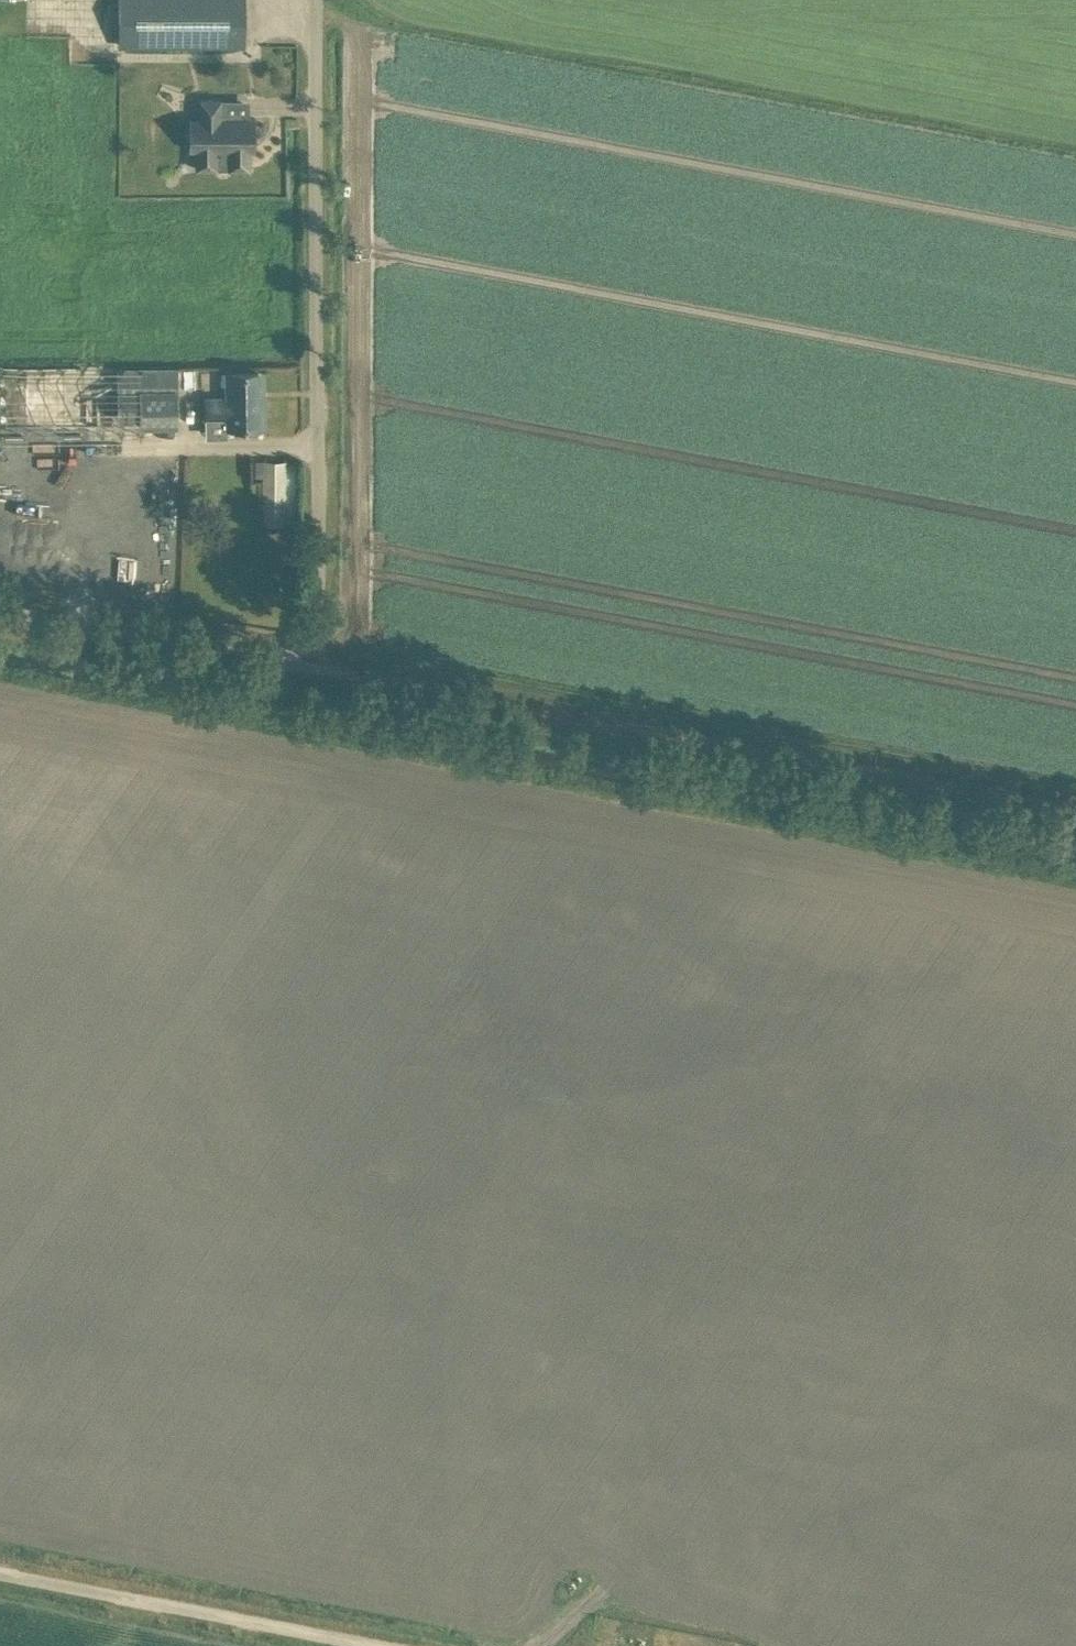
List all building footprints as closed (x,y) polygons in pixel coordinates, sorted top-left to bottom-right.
[(120,45),(244,45),(244,0),(120,0),(120,45)] [(255,149),(255,117),(221,117),(221,98),(201,98),(200,117),(190,117),(190,149),(196,149),(196,169),(250,168),(250,149),(255,149)] [(140,436),(140,426),(139,367),(5,368),(5,437),(140,436)] [(140,426),(178,425),(177,367),(139,367),(140,426)] [(227,372),(227,397),(207,397),(208,415),(227,415),(227,425),(264,424),(263,400),(259,400),(258,372),(227,372)] [(81,455),(80,443),(20,445),(20,456),(81,455)] [(262,475),(262,525),(288,524),(287,465),(287,459),(262,460),(262,475)]
